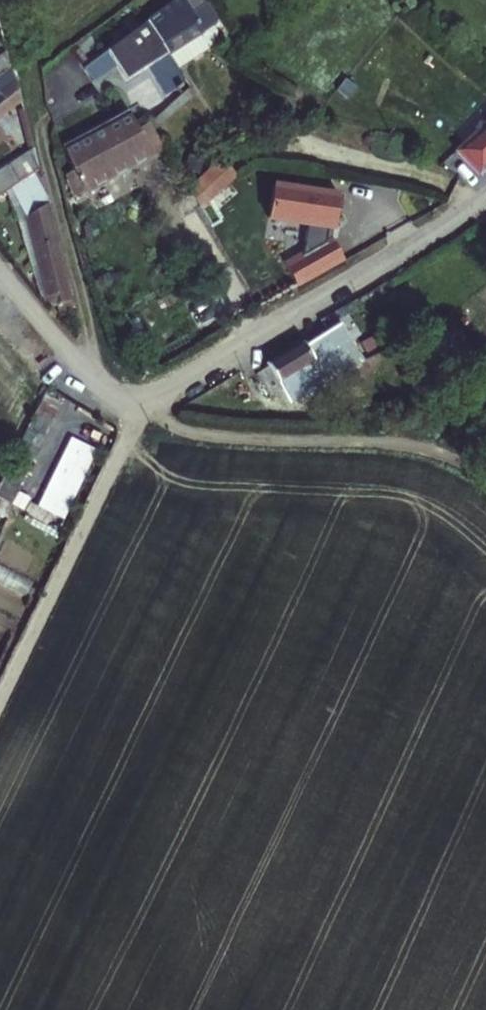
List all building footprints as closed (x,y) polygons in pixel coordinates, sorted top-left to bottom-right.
[(173,68),(202,46),(202,35),(197,30),(204,24),(185,0),(167,0),(140,22),(173,68)] [(166,73),(173,68),(140,22),(73,70),(84,85),(105,70),(115,83),(133,69),(157,102),(177,88),(166,73)] [(35,173),(1,67),(0,68),(0,113),(7,107),(22,156),(0,171),(0,196),(35,173)] [(479,129),(461,110),(449,119),(470,143),(454,154),(475,182),(485,170),(485,121),(479,129)] [(115,112),(54,148),(68,172),(58,178),(69,195),(118,166),(121,172),(155,152),(135,119),(123,126),(115,112)] [(200,183),(215,198),(242,173),(227,157),(200,183)] [(41,197),(35,180),(6,200),(40,298),(50,309),(64,304),(36,204),(41,197)] [(344,228),(349,188),(280,181),(276,220),(312,224),(309,256),(297,254),(295,271),(340,276),(345,228),(344,228)] [(363,364),(342,327),(303,349),(326,386),(363,364)] [(326,386),(303,349),(300,344),(255,372),(271,398),(285,389),(295,405),(326,386)] [(35,460),(59,402),(45,396),(21,454),(35,460)] [(69,518),(100,447),(73,434),(41,505),(69,518)]
